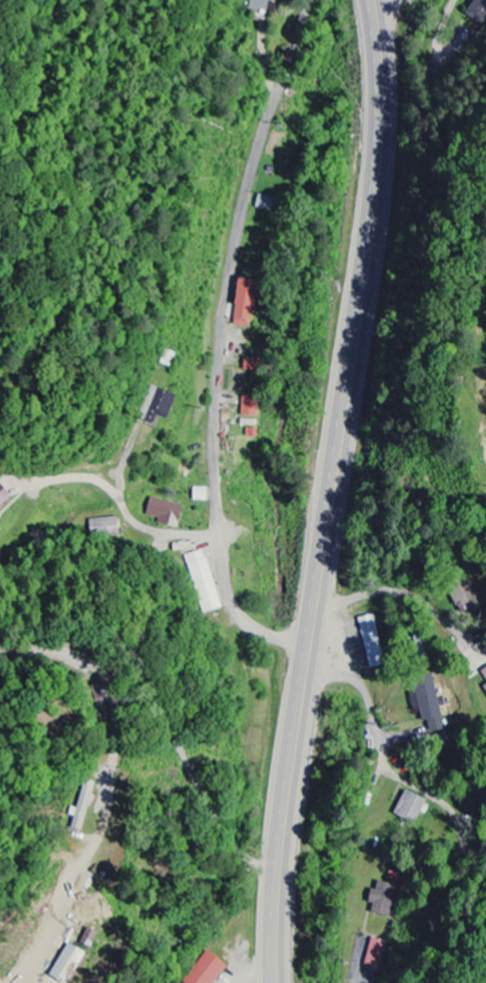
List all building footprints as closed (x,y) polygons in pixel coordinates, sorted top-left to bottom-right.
[(249,328),(253,282),(234,280),(230,326),(249,328)] [(175,396),(153,386),(144,405),(145,406),(139,420),(154,427),(158,417),(165,420),(175,396)] [(239,416),(255,417),(256,397),(240,397),(239,416)] [(10,496),(0,486),(0,506),(10,496)] [(206,502),(207,489),(191,488),(191,501),(206,502)] [(175,529),(181,506),(148,498),(144,515),(156,519),(155,524),(175,529)] [(206,551),(188,555),(201,614),(219,610),(206,551)] [(480,606),(468,574),(446,582),(458,614),(480,606)] [(381,649),(373,615),(356,619),(365,653),(381,649)] [(433,676),(411,679),(412,690),(407,691),(410,712),(418,711),(420,723),(439,721),(433,676)] [(78,810),(71,808),(69,816),(73,817),(71,830),(83,832),(94,783),(84,781),(78,810)] [(414,826),(425,801),(404,791),(392,815),(414,826)] [(369,915),(392,916),(394,884),(375,884),(375,891),(369,891),(369,915)] [(79,945),(90,948),(94,932),(83,929),(79,945)] [(382,973),(393,945),(373,938),(363,966),(382,973)] [(82,954),(65,945),(47,978),(57,982),(66,982),(82,954)] [(205,952),(185,982),(211,982),(223,964),(205,952)]
